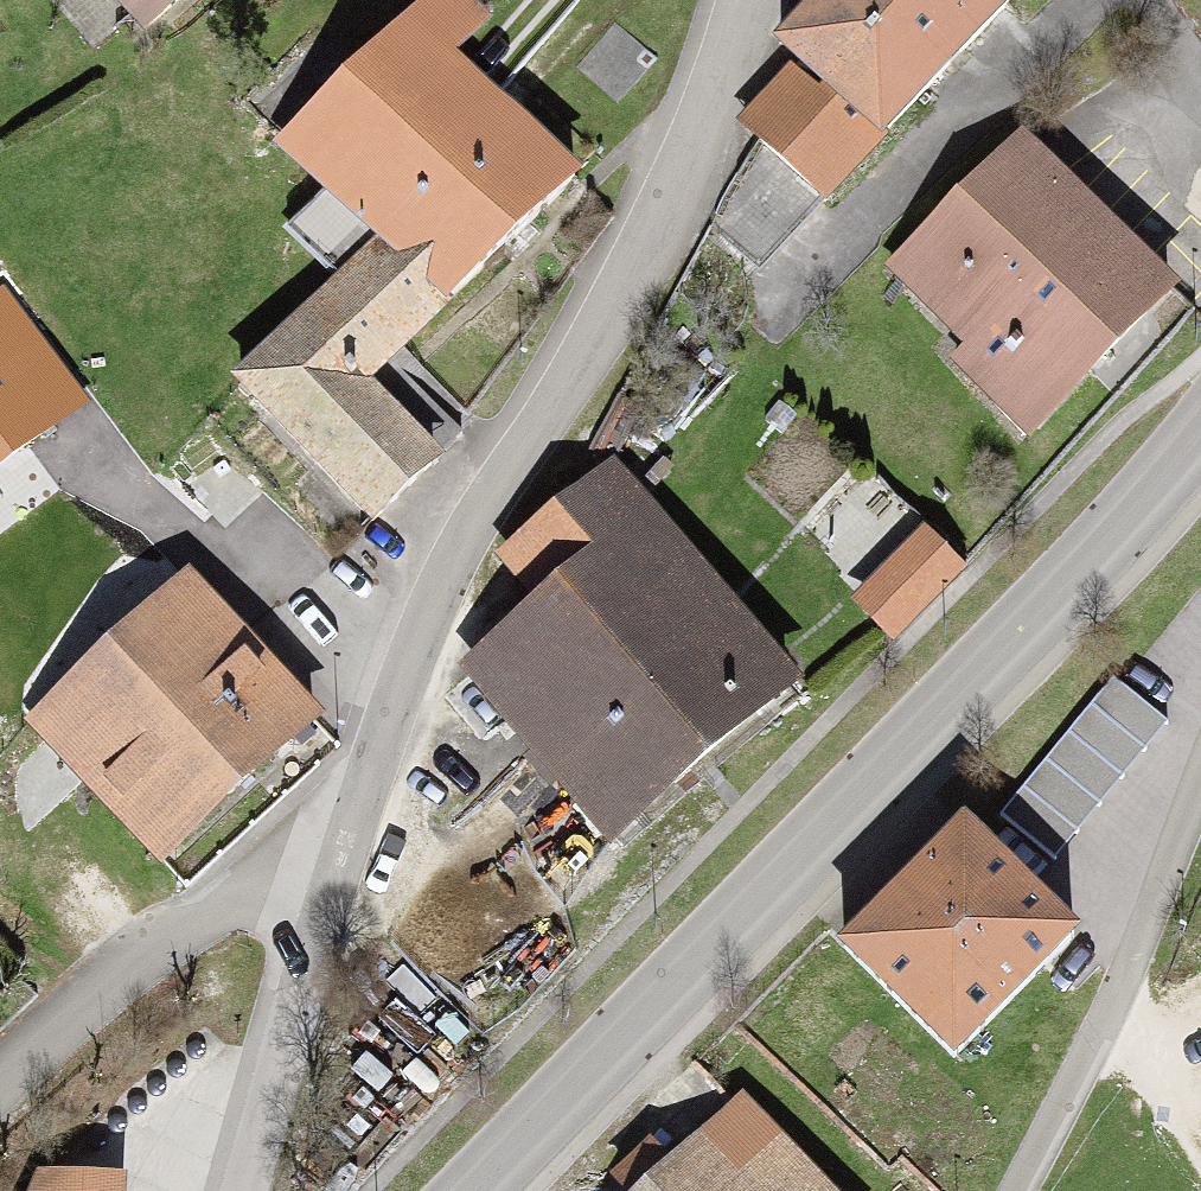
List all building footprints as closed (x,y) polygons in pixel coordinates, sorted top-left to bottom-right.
[(146,27),(175,0),(122,0),(146,27)] [(278,141),(374,244),(236,371),(370,515),(465,427),(399,356),(588,181),(470,54),(495,31),(466,0),(430,0),(278,141)] [(776,40),(802,63),(744,127),(827,202),(1011,0),(812,0),(776,40)] [(1174,273),(1023,135),(901,268),(976,337),(956,360),(1031,429),(1174,273)] [(6,288),(0,293),(0,462),(93,394),(6,288)] [(781,680),(614,472),(506,559),(538,598),(464,657),(600,826),(781,680)] [(192,563),(27,718),(171,870),(335,715),(192,563)] [(1093,721),(1017,817),(1054,846),(1130,750),(1093,721)] [(970,817),(844,937),(951,1048),(1076,928),(970,817)] [(648,1190),(817,1190),(732,1107),(648,1190)] [(128,1171),(40,1169),(30,1190),(127,1190),(128,1171)]
